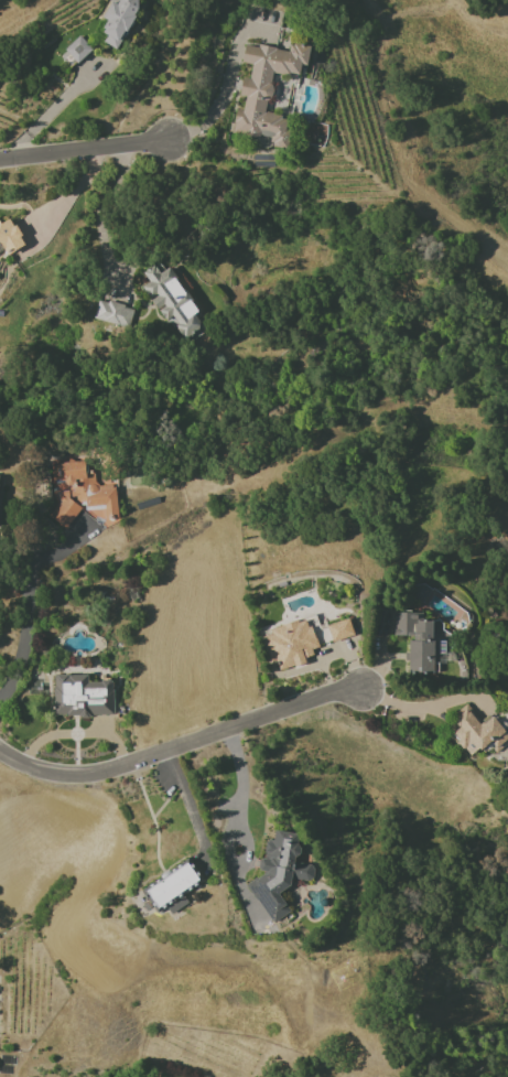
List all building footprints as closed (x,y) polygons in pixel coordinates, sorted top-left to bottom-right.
[(125,36),(126,36),(131,28),(130,26),(138,14),(136,12),(140,7),(140,0),(121,0),(119,3),(114,1),(105,15),(109,19),(107,23),(110,25),(107,31),(110,32),(106,40),(118,47),(125,36)] [(78,62),(93,49),(80,35),(66,49),(78,62)] [(247,44),(244,62),(255,64),(251,78),(245,77),(241,94),(248,95),(245,111),(239,110),(235,131),(260,136),(261,130),(274,133),(273,140),(277,141),(275,144),(290,148),(294,129),(288,127),(290,118),(282,117),(283,115),(267,110),(269,99),(270,99),(272,97),(273,94),(274,89),(274,86),(273,83),(272,83),(274,72),(290,75),(290,71),(301,73),(303,63),(309,64),(312,45),(296,42),(295,44),(292,43),(290,51),(278,49),(278,46),(260,43),(259,46),(247,44)] [(2,240),(10,254),(26,244),(21,236),(23,234),(18,225),(15,226),(10,218),(2,223),(0,219),(0,242),(2,240)] [(179,278),(170,267),(161,273),(154,265),(143,272),(150,281),(142,287),(151,298),(156,293),(158,294),(152,299),(159,309),(165,304),(165,305),(160,310),(166,321),(173,315),(179,323),(176,324),(186,338),(201,327),(202,321),(196,313),(199,311),(192,301),(194,300),(187,290),(185,291),(176,279),(179,278)] [(99,300),(94,319),(130,329),(134,310),(125,308),(126,305),(109,301),(109,302),(99,300)] [(115,485),(95,486),(93,468),(84,461),(59,462),(60,478),(75,490),(60,491),(61,501),(49,516),(65,528),(81,508),(103,506),(104,519),(118,518),(115,485)] [(408,672),(434,673),(434,653),(447,653),(448,632),(441,631),(441,621),(423,621),(423,613),(394,612),(393,637),(409,637),(408,672)] [(354,636),(349,618),(327,625),(332,642),(354,636)] [(278,669),(314,661),(311,649),(316,648),(310,620),(263,630),(270,661),(276,660),(278,669)] [(54,675),(53,715),(113,716),(114,681),(88,681),(88,675),(54,675)] [(482,725),(467,704),(452,714),(461,726),(452,733),(470,757),(494,741),(497,746),(507,738),(493,717),(482,725)] [(246,885),(273,923),(290,911),(279,894),(290,886),(291,879),(308,882),(313,878),(315,869),(312,865),(291,861),(302,854),(303,845),(301,841),(302,834),(275,829),(273,838),(264,844),(260,868),(264,873),(246,885)] [(145,889),(157,909),(200,883),(188,863),(145,889)]
